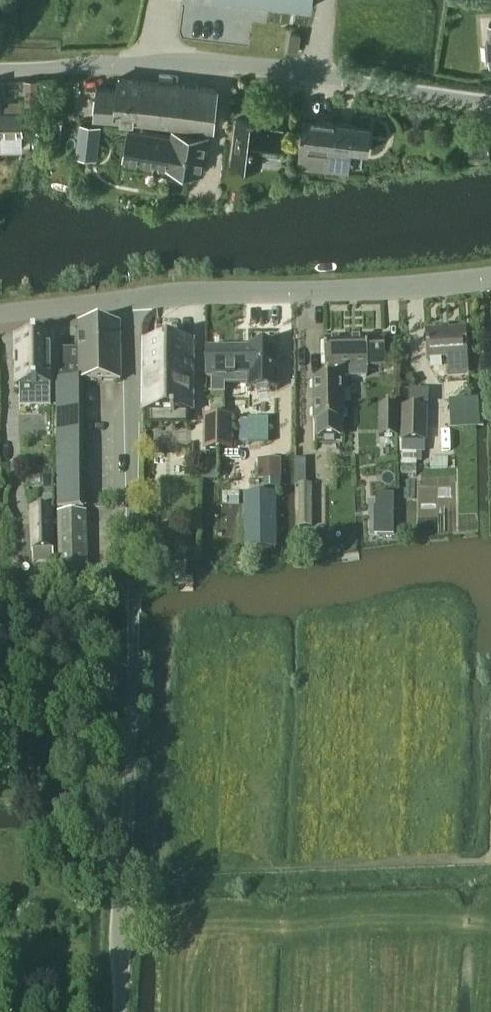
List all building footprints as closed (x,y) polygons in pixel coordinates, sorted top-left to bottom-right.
[(312,9),(313,0),(233,0),(312,9)] [(300,34),(291,33),(288,48),(298,49),(300,34)] [(94,116),(153,122),(155,103),(140,102),(143,80),(119,77),(118,88),(97,86),(94,116)] [(155,103),(153,122),(213,129),(217,88),(143,80),(140,102),(155,103)] [(55,84),(42,84),(42,92),(55,92),(55,84)] [(9,111),(4,111),(3,88),(0,88),(0,113),(9,112),(9,111)] [(0,113),(0,146),(0,150),(19,149),(22,145),(22,131),(21,111),(9,111),(9,112),(0,113)] [(50,111),(49,123),(62,124),(63,112),(50,111)] [(301,145),(299,164),(327,167),(329,148),(350,150),(367,152),(370,126),(353,124),(340,122),(304,118),(301,145)] [(231,161),(261,165),(263,153),(278,155),(282,129),(265,127),(266,123),(237,119),(231,161)] [(100,126),(80,124),(76,156),(96,158),(100,126)] [(124,159),(169,167),(168,171),(186,174),(187,170),(203,172),(209,136),(172,130),(171,137),(129,130),(124,159)] [(59,381),(85,382),(121,384),(120,327),(76,326),(77,350),(59,350),(59,381)] [(467,358),(466,330),(428,332),(429,360),(448,359),(449,366),(464,365),(464,358),(467,358)] [(19,354),(16,354),(16,388),(20,388),(20,398),(51,397),(51,338),(38,338),(37,337),(33,337),(33,338),(19,338),(19,354)] [(193,414),(193,342),(144,343),(144,414),(193,414)] [(330,382),(315,382),(316,425),(318,425),(318,441),(337,440),(337,425),(346,424),(345,381),(343,382),(342,380),(368,379),(368,372),(370,372),(370,369),(386,369),(386,344),(370,344),(370,342),(327,342),(327,372),(330,372),(330,382)] [(243,350),(208,350),(208,377),(247,377),(248,393),(277,392),(277,381),(277,350),(243,350)] [(85,382),(59,381),(56,381),(57,510),(84,510),(85,382)] [(428,405),(428,392),(410,392),(410,404),(428,405)] [(380,436),(399,436),(399,407),(380,407),(380,436)] [(425,443),(427,443),(428,409),(402,408),(401,442),(402,442),(402,453),(413,453),(413,462),(422,462),(422,453),(425,453),(425,443)] [(208,449),(233,449),(233,417),(208,417),(208,449)] [(259,482),(281,482),(281,459),(258,460),(259,482)] [(394,516),(394,474),(374,474),(374,516),(394,516)] [(300,476),(300,517),(313,517),(313,476),(300,476)] [(52,490),(37,491),(38,507),(53,507),(52,490)] [(274,495),(246,496),(247,551),(275,551),(274,495)] [(32,511),(33,551),(54,550),(53,510),(32,511)] [(89,593),(87,513),(57,514),(60,594),(89,593)] [(312,533),(302,533),(302,543),(312,543),(312,533)]
